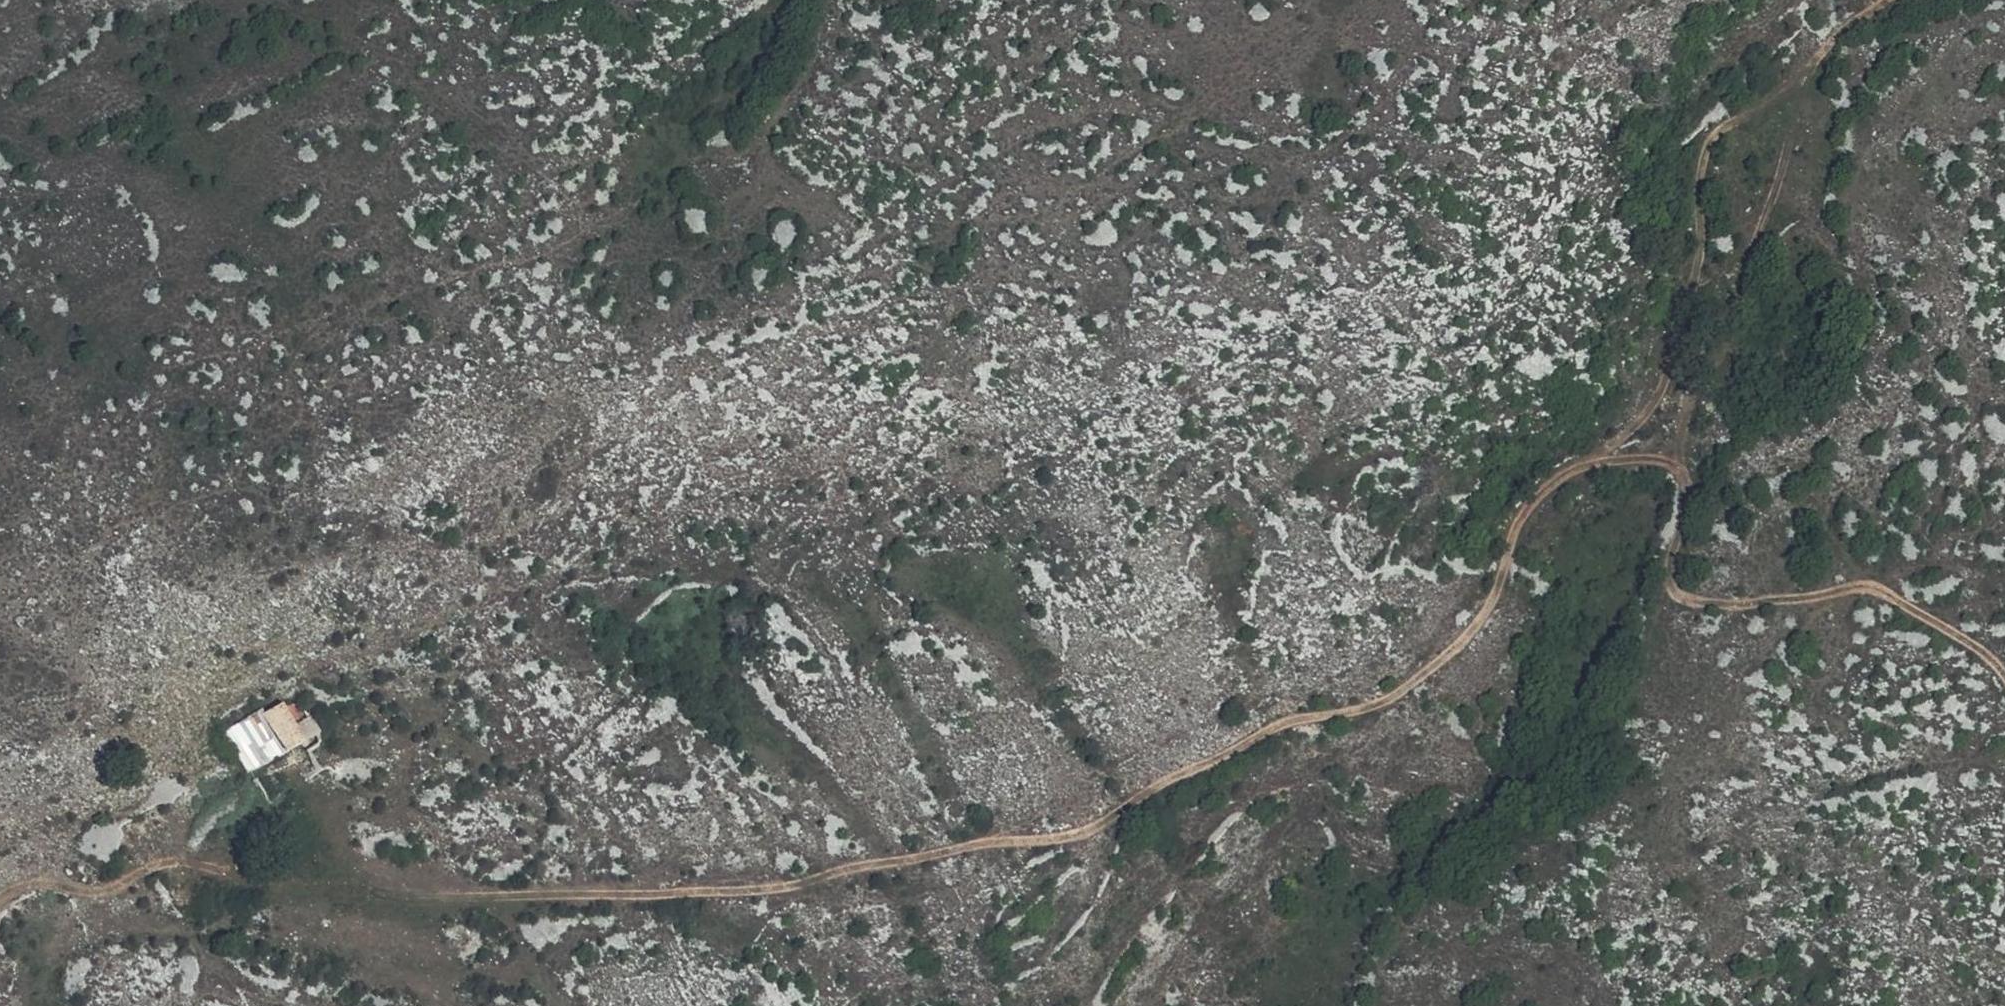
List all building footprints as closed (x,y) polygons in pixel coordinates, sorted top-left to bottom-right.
[(214,739),(245,772),(286,737),(253,703),(214,739)]
